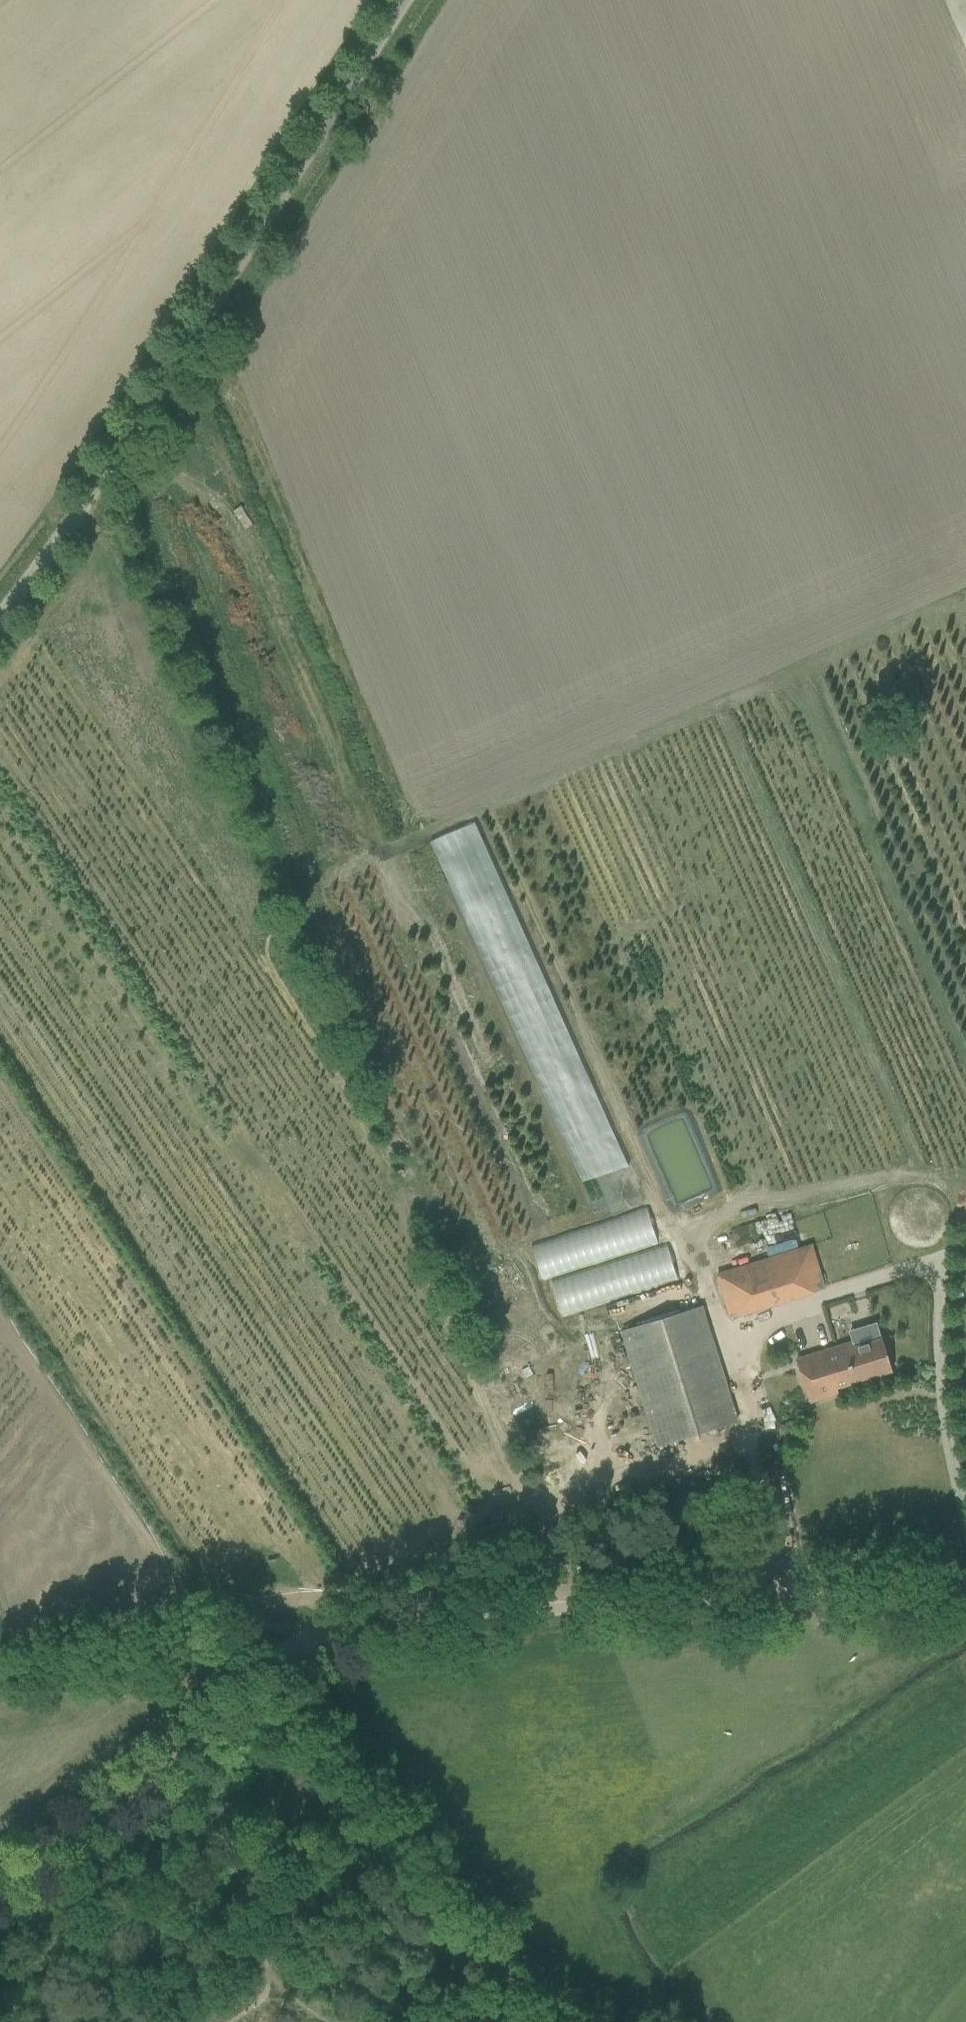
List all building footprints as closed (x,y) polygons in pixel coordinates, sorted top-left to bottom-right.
[(824,1288),(811,1246),(717,1274),(730,1317),(824,1288)] [(702,1305),(621,1331),(657,1446),(738,1421),(702,1305)] [(836,1388),(892,1370),(881,1339),(853,1348),(852,1342),(796,1359),(809,1402),(838,1393),(836,1388)]
